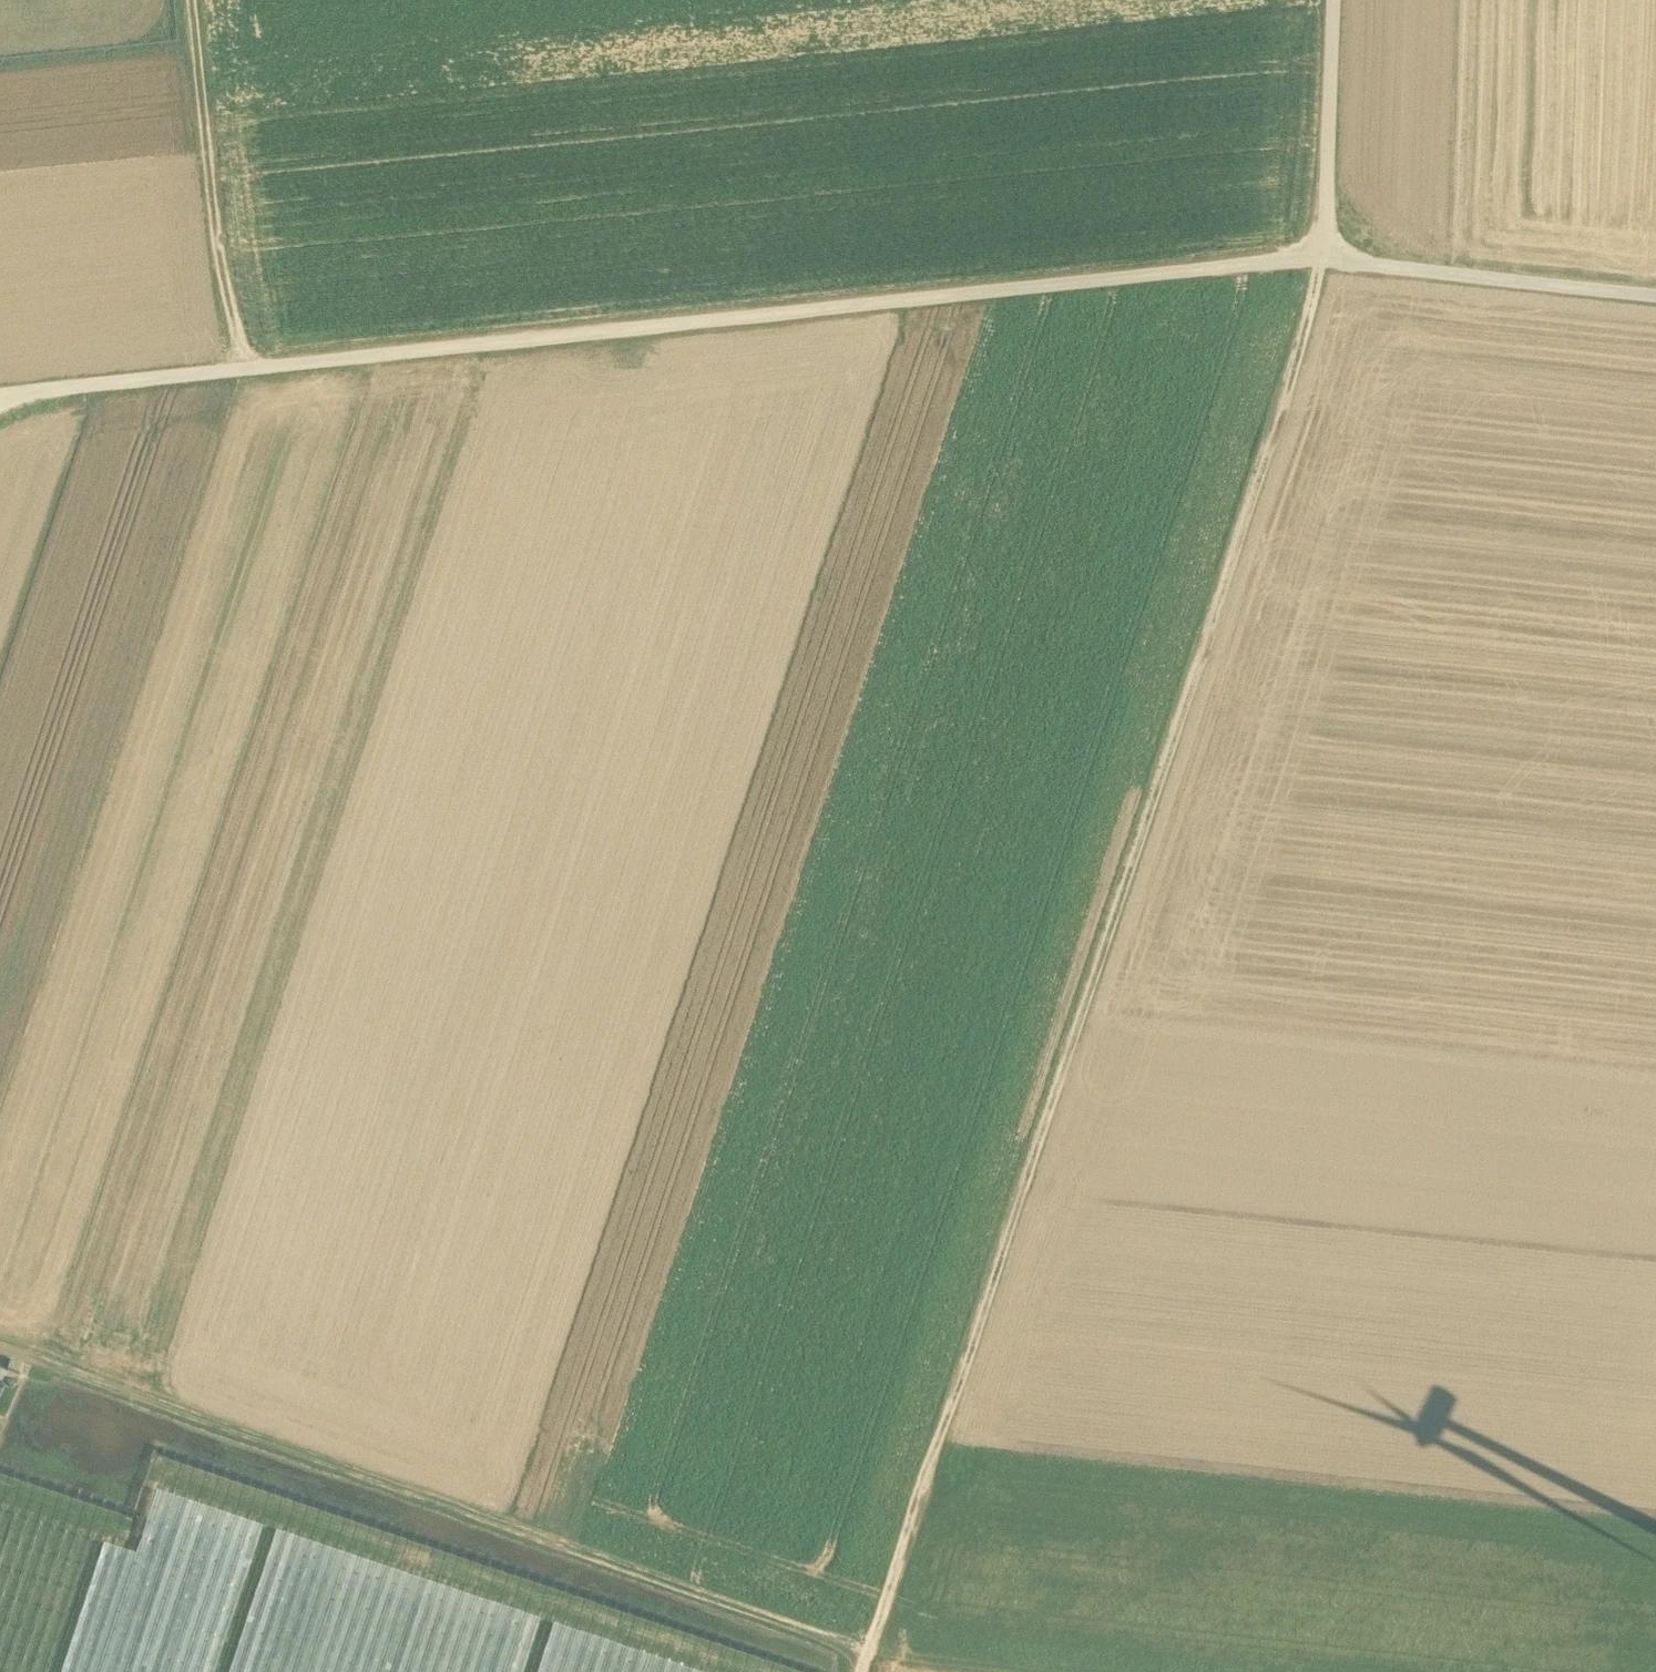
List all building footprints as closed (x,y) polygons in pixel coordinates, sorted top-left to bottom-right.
[(168,1566),(222,1579),(237,1514),(155,1494),(140,1555),(169,1562),(168,1566)]
